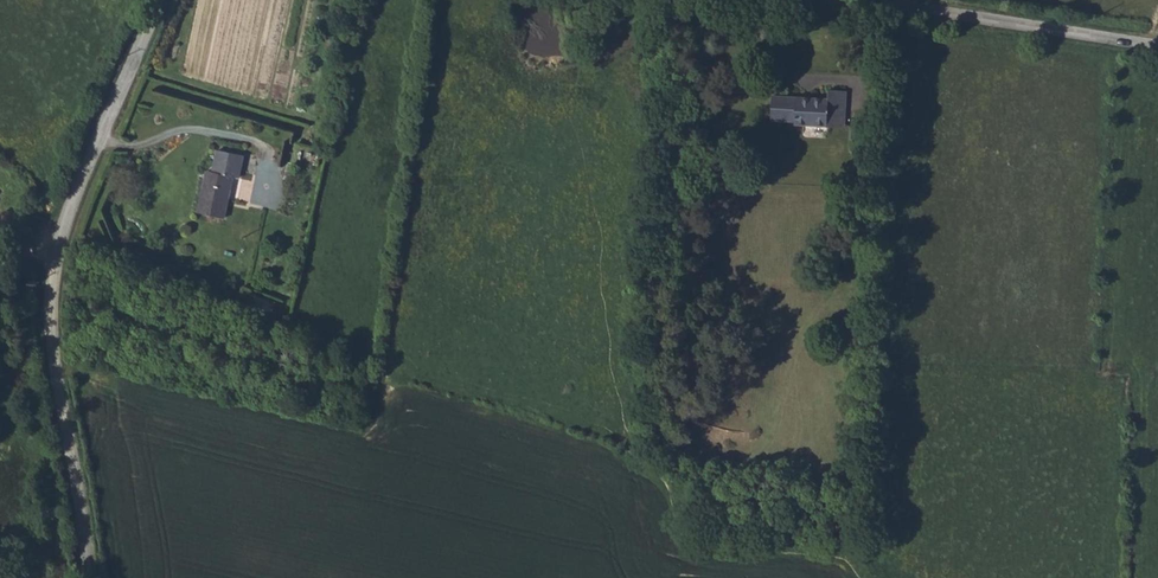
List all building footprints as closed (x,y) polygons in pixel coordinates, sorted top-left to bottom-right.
[(759,119),(783,118),(784,124),(816,122),(816,112),(831,111),(830,84),(811,85),(811,92),(759,96),(759,119)] [(816,112),(816,122),(832,121),(831,111),(816,112)] [(850,124),(850,133),(860,133),(859,124),(850,124)] [(207,215),(231,220),(239,179),(243,179),(246,156),(223,153),(219,174),(213,173),(207,215)] [(254,308),(280,311),(282,299),(255,297),(254,308)]
